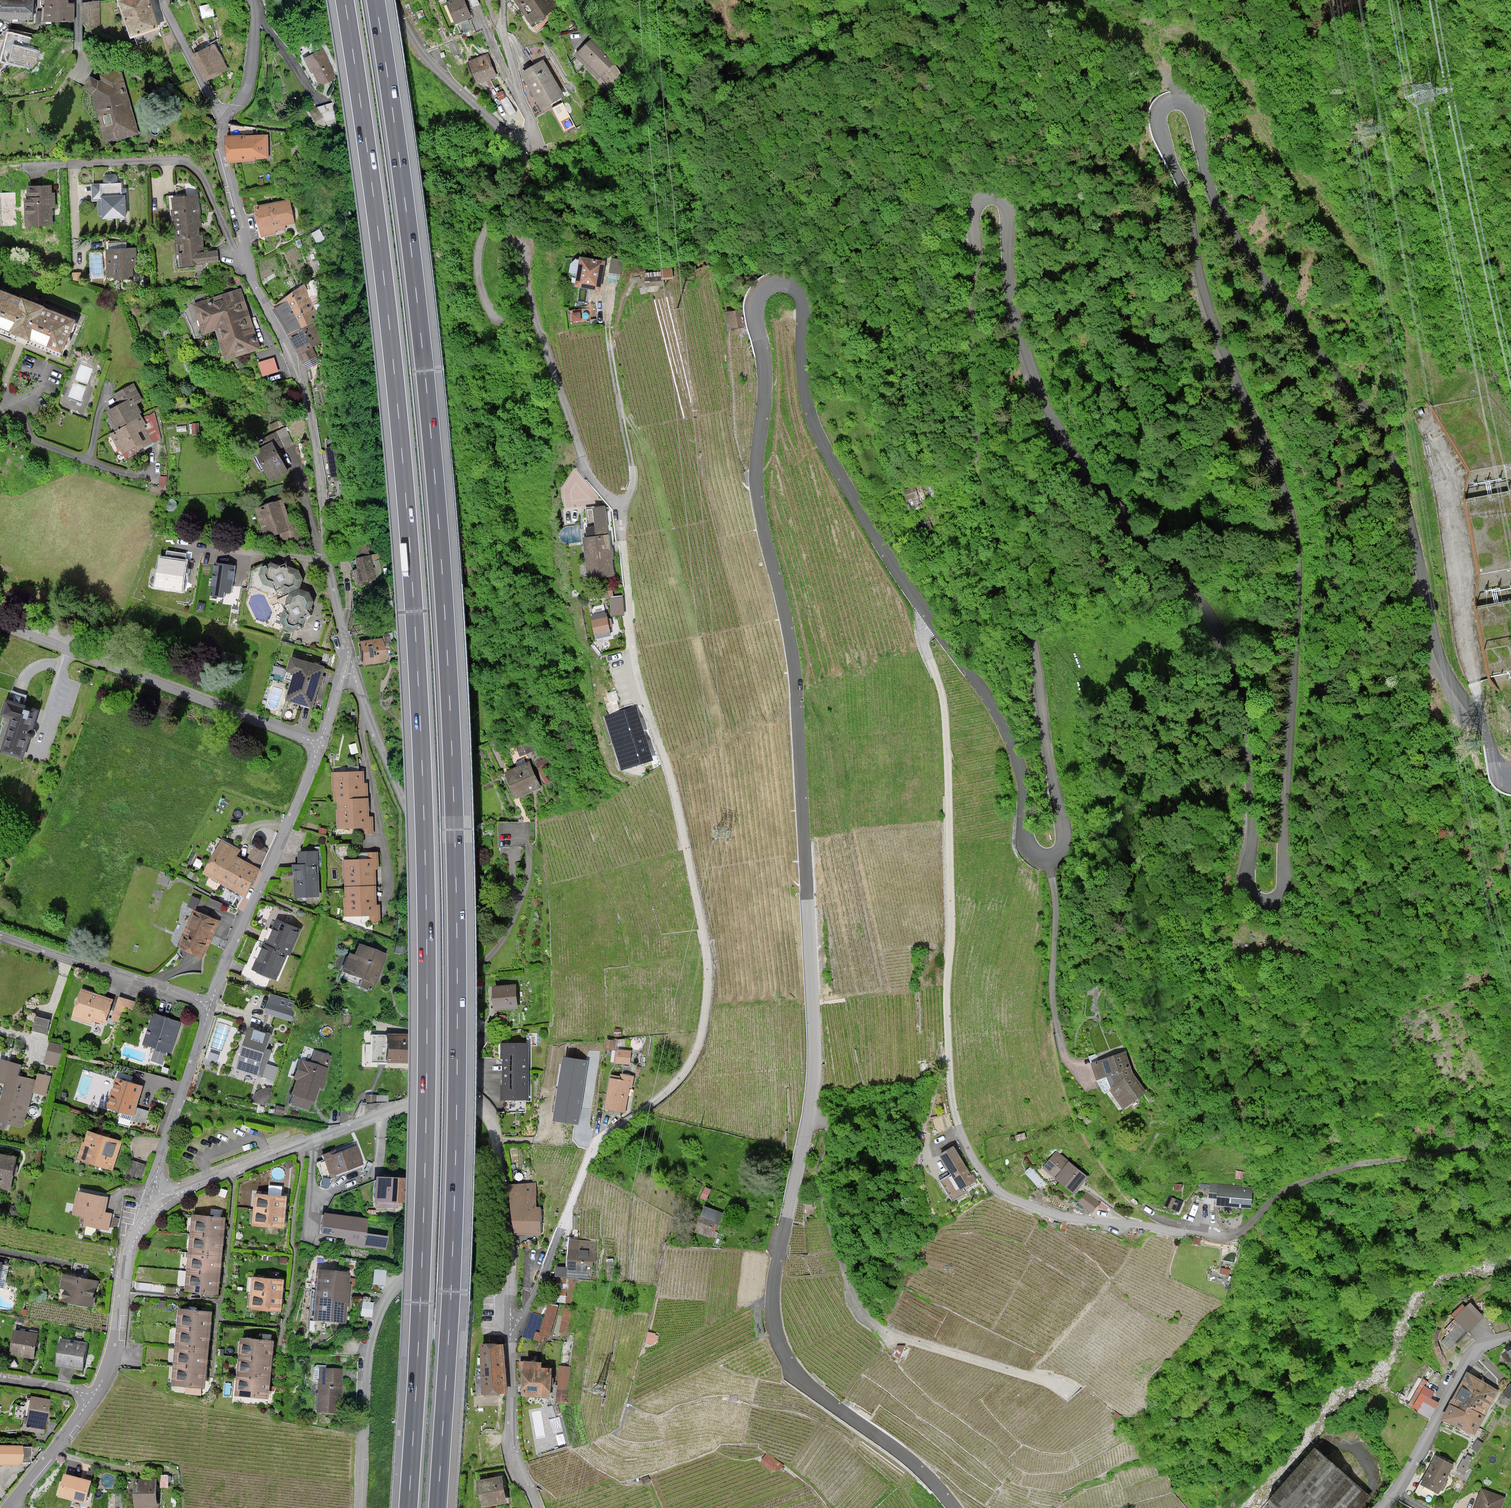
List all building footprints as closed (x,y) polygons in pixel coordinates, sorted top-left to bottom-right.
[(31,1),(7,0),(2,0),(1,22),(35,22),(35,0),(31,0),(31,1)] [(48,25),(76,25),(75,5),(70,6),(70,0),(47,0),(48,25)] [(124,2),(135,37),(157,30),(147,0),(130,0),(124,2)] [(446,2),(455,25),(471,18),(464,0),(450,0),(447,1),(446,2)] [(531,26),(559,7),(554,0),(514,0),(531,26)] [(101,30),(99,1),(82,2),(83,31),(101,30)] [(8,32),(4,46),(0,61),(32,70),(37,51),(25,48),(28,37),(8,32)] [(591,39),(574,56),(598,80),(615,63),(591,39)] [(219,46),(196,56),(207,81),(230,72),(219,46)] [(322,50),(298,62),(313,90),(331,81),(328,75),(334,72),(322,50)] [(488,55),(468,63),(476,85),(497,78),(488,55)] [(544,60),(520,74),(542,111),(566,97),(544,60)] [(106,74),(89,79),(107,142),(137,133),(120,70),(106,74)] [(575,126),(569,114),(558,120),(564,131),(575,126)] [(265,136),(228,138),(230,161),(267,159),(265,136)] [(103,182),(92,183),(92,199),(99,198),(99,214),(106,214),(106,217),(128,216),(127,187),(123,187),(122,182),(118,182),(118,176),(115,174),(105,174),(103,176),(103,182)] [(51,186),(26,187),(26,225),(52,225),(51,186)] [(196,196),(172,199),(180,266),(218,261),(217,251),(202,252),(201,240),(199,228),(196,196)] [(289,201),(256,206),(257,212),(254,213),(255,218),(256,225),(259,224),(261,237),(275,234),(275,229),(284,228),(284,224),(293,223),(289,201)] [(135,249),(108,250),(109,277),(117,276),(117,279),(132,278),(131,268),(135,268),(135,249)] [(604,261),(580,257),(575,286),(599,291),(601,282),(604,261)] [(622,260),(612,259),(610,272),(620,274),(622,260)] [(672,268),(660,269),(661,272),(661,280),(663,279),(673,279),(672,268)] [(304,285),(293,292),(274,306),(285,326),(289,334),(317,321),(304,285)] [(240,291),(195,306),(204,335),(218,330),(227,357),(258,347),(244,305),(240,291)] [(0,292),(0,328),(24,337),(60,352),(73,322),(0,292)] [(744,327),(742,310),(727,312),(729,329),(744,327)] [(580,312),(572,313),(573,321),(581,321),(580,312)] [(324,341),(317,321),(289,334),(299,354),(313,347),(324,341)] [(315,351),(313,347),(299,354),(303,363),(317,356),(315,351)] [(263,374),(281,370),(277,355),(259,359),(263,374)] [(134,449),(136,452),(142,448),(153,443),(160,439),(153,412),(141,417),(139,414),(142,413),(136,403),(142,400),(134,385),(116,395),(122,404),(107,412),(117,431),(111,434),(119,448),(120,447),(124,454),(134,449)] [(199,424),(191,423),(193,435),(199,435),(199,424)] [(266,445),(254,451),(270,482),(288,472),(280,458),(277,451),(292,443),(285,428),(263,439),(266,445)] [(286,515),(281,502),(259,509),(268,534),(280,530),(284,540),(293,536),(286,515)] [(608,534),(605,506),(592,508),(595,526),(586,527),(586,536),(608,534)] [(587,580),(615,577),(613,559),(614,559),(613,554),(613,548),(612,548),(610,534),(608,534),(586,536),(582,537),(587,580)] [(369,555),(367,544),(356,547),(358,557),(369,555)] [(165,559),(159,558),(155,587),(181,591),(187,554),(166,551),(165,559)] [(377,576),(372,554),(369,555),(358,557),(361,570),(355,571),(358,586),(378,581),(377,576)] [(310,593),(300,589),(303,580),(299,570),(288,566),(287,566),(285,563),(280,566),(272,562),(262,566),(258,575),(263,584),(272,588),(276,592),(280,591),(289,594),(285,605),(282,606),(284,609),(280,620),(284,628),(283,630),(294,634),(295,632),(303,628),(306,619),(312,616),(310,613),(310,612),(313,602),(310,593)] [(234,565),(215,563),(211,595),(223,596),(223,591),(230,592),(234,565)] [(611,589),(610,582),(598,584),(599,591),(611,589)] [(614,596),(612,590),(586,594),(588,600),(614,596)] [(624,616),(623,598),(609,598),(611,616),(624,616)] [(606,613),(590,616),(595,639),(611,636),(609,627),(612,627),(611,619),(607,620),(606,613)] [(381,639),(362,642),(365,664),(384,661),(381,639)] [(286,701),(312,708),(319,685),(322,686),(323,682),(324,677),(321,676),(324,667),(291,658),(287,672),(288,672),(286,680),(291,682),(286,701)] [(4,700),(9,701),(24,705),(27,696),(12,692),(15,678),(0,672),(0,715),(4,700)] [(39,710),(24,705),(9,701),(4,700),(0,715),(0,716),(4,718),(10,720),(1,753),(24,759),(32,733),(39,710)] [(652,760),(635,707),(604,717),(621,770),(652,760)] [(528,763),(506,773),(518,797),(533,790),(539,787),(528,763)] [(363,773),(334,774),(335,802),(337,802),(368,801),(367,784),(364,784),(363,773)] [(368,801),(337,802),(338,828),(364,827),(364,832),(372,832),(372,818),(368,818),(368,801)] [(222,841),(204,873),(243,894),(257,869),(235,857),(238,850),(222,841)] [(248,859),(262,865),(269,851),(255,844),(248,859)] [(308,852),(299,852),(299,866),(294,866),(294,878),(295,897),(319,896),(318,865),(317,852),(308,852)] [(346,878),(346,887),(376,886),(375,870),(378,870),(378,852),(369,853),(369,860),(344,861),(344,878),(346,878)] [(376,886),(346,887),(347,897),(344,897),(345,916),(371,915),(371,922),(380,922),(380,905),(375,905),(376,886)] [(186,908),(172,943),(202,955),(216,920),(186,908)] [(267,945),(287,954),(289,955),(300,929),(293,926),(277,920),(267,945)] [(264,944),(253,970),(276,980),(287,954),(267,945),(264,944)] [(361,945),(357,956),(353,955),(351,954),(345,970),(364,977),(361,985),(373,990),(377,980),(386,954),(361,945)] [(514,986),(493,987),(495,1010),(516,1008),(514,986)] [(81,990),(72,1016),(91,1022),(92,1019),(105,1023),(108,1011),(112,1000),(81,990)] [(124,1021),(132,998),(120,993),(112,1017),(124,1021)] [(298,1002),(271,994),(265,1013),(292,1022),(298,1002)] [(180,1023),(154,1015),(145,1045),(171,1053),(180,1023)] [(263,1033),(249,1028),(239,1058),(241,1059),(238,1068),(262,1076),(270,1050),(266,1049),(270,1035),(263,1033)] [(621,1029),(614,1029),(615,1038),(622,1037),(621,1029)] [(408,1034),(384,1034),(383,1064),(407,1064),(408,1034)] [(52,1039),(45,1061),(58,1065),(65,1043),(52,1039)] [(616,1040),(606,1040),(605,1049),(615,1050),(616,1040)] [(529,1043),(499,1044),(500,1059),(503,1059),(502,1085),(500,1085),(501,1101),(529,1100),(529,1043)] [(629,1063),(630,1051),(615,1050),(614,1062),(629,1063)] [(298,1080),(293,1094),(315,1101),(319,1087),(321,1087),(322,1082),(330,1057),(315,1052),(311,1064),(301,1061),(296,1079),(298,1080)] [(1123,1108),(1145,1092),(1133,1073),(1125,1053),(1092,1064),(1104,1093),(1110,1089),(1123,1108)] [(586,1063),(566,1060),(556,1118),(576,1121),(586,1063)] [(1,1061),(0,1065),(0,1081),(6,1082),(0,1104),(0,1127),(6,1129),(7,1122),(22,1126),(31,1091),(44,1094),(49,1077),(40,1075),(37,1083),(26,1080),(16,1077),(19,1066),(1,1061)] [(634,1076),(621,1074),(620,1076),(610,1075),(604,1109),(625,1113),(630,1088),(632,1089),(634,1076)] [(141,1087),(116,1079),(108,1107),(133,1115),(137,1100),(141,1087)] [(271,1102),(272,1087),(263,1087),(263,1092),(257,1091),(257,1101),(271,1102)] [(105,1138),(89,1133),(85,1144),(83,1143),(78,1158),(112,1168),(120,1143),(105,1138)] [(334,1151),(324,1155),(332,1175),(348,1169),(362,1164),(356,1147),(336,1155),(334,1151)] [(953,1199),(963,1193),(961,1190),(975,1181),(970,1174),(953,1147),(940,1156),(952,1174),(941,1181),(953,1199)] [(1056,1152),(1043,1168),(1055,1177),(1074,1193),(1087,1177),(1068,1161),(1056,1152)] [(0,1155),(0,1188),(9,1190),(14,1168),(16,1158),(0,1155)] [(146,1164),(130,1160),(125,1179),(132,1181),(133,1177),(141,1180),(146,1164)] [(1243,1171),(1236,1170),(1235,1179),(1243,1179),(1243,1171)] [(405,1179),(378,1178),(377,1201),(405,1202),(405,1179)] [(535,1184),(512,1186),(518,1234),(540,1234),(540,1209),(535,1209),(535,1184)] [(1251,1208),(1252,1187),(1200,1184),(1200,1188),(1210,1189),(1209,1198),(1218,1198),(1217,1205),(1228,1206),(1251,1208)] [(711,1190),(706,1187),(700,1198),(707,1201),(711,1190)] [(108,1229),(111,1215),(104,1213),(105,1207),(107,1198),(79,1192),(74,1214),(86,1216),(84,1224),(108,1229)] [(1099,1203),(1086,1193),(1079,1202),(1092,1212),(1099,1203)] [(284,1197),(257,1195),(254,1226),(282,1228),(282,1220),(284,1204),(284,1197)] [(1182,1203),(1169,1197),(1165,1205),(1178,1211),(1182,1203)] [(723,1213),(704,1207),(695,1231),(713,1238),(723,1213)] [(114,1214),(112,1224),(119,1225),(121,1215),(114,1214)] [(367,1220),(322,1214),(320,1234),(345,1237),(345,1239),(345,1244),(385,1249),(387,1238),(365,1235),(367,1220)] [(224,1218),(192,1216),(191,1235),(189,1253),(187,1271),(186,1291),(217,1293),(219,1279),(219,1274),(219,1269),(221,1256),(222,1242),(222,1237),(223,1233),(224,1218)] [(1201,1239),(1193,1237),(1191,1243),(1199,1246),(1201,1239)] [(596,1241),(569,1239),(566,1268),(555,1266),(555,1277),(567,1277),(588,1278),(589,1267),(593,1267),(593,1262),(596,1262),(597,1253),(595,1253),(596,1241)] [(1230,1270),(1221,1267),(1219,1273),(1229,1276),(1230,1270)] [(350,1274),(321,1271),(315,1319),(344,1322),(347,1297),(348,1291),(350,1274)] [(98,1281),(64,1275),(59,1300),(94,1306),(96,1293),(98,1281)] [(283,1280),(254,1277),(251,1309),(280,1311),(281,1306),(282,1286),(283,1280)] [(567,1280),(558,1279),(556,1302),(565,1302),(567,1280)] [(360,1314),(372,1315),(373,1300),(361,1299),(360,1314)] [(529,1311),(522,1337),(545,1343),(547,1338),(550,1339),(558,1305),(548,1304),(544,1315),(529,1311)] [(1458,1340),(1483,1317),(1470,1304),(1445,1327),(1458,1340)] [(572,1309),(563,1307),(559,1333),(567,1334),(572,1309)] [(210,1312),(179,1309),(178,1328),(176,1347),(174,1366),(173,1384),(204,1387),(205,1374),(205,1369),(206,1363),(207,1350),(208,1337),(209,1331),(209,1327),(210,1312)] [(1183,1317),(1176,1313),(1173,1320),(1179,1323),(1183,1317)] [(36,1333),(14,1330),(11,1354),(32,1357),(34,1345),(36,1333)] [(656,1334),(648,1332),(645,1343),(653,1344),(656,1334)] [(272,1341),(241,1338),(240,1358),(238,1377),(236,1394),(267,1397),(268,1384),(269,1380),(270,1365),(270,1361),(271,1355),(272,1341)] [(83,1358),(85,1341),(60,1339),(57,1365),(82,1368),(83,1358)] [(504,1344),(480,1345),(481,1395),(505,1394),(504,1344)] [(904,1346),(896,1345),(892,1354),(899,1358),(904,1346)] [(1503,1355),(1510,1366),(1510,1349),(1503,1355)] [(524,1361),(521,1396),(550,1398),(552,1368),(541,1368),(541,1362),(524,1361)] [(570,1366),(559,1366),(556,1401),(566,1402),(568,1380),(569,1381),(570,1366)] [(316,1394),(315,1413),(338,1414),(339,1391),(340,1370),(319,1369),(319,1395),(316,1394)] [(1451,1405),(1443,1420),(1468,1431),(1474,1433),(1483,1415),(1496,1392),(1481,1382),(1468,1373),(1454,1399),(1451,1405)] [(1409,1405),(1430,1417),(1437,1404),(1430,1400),(1434,1393),(1425,1388),(1428,1383),(1423,1380),(1409,1405)] [(25,1419),(23,1429),(43,1433),(45,1423),(48,1400),(32,1397),(29,1419),(25,1419)] [(22,1448),(0,1447),(0,1464),(19,1465),(19,1462),(22,1462),(22,1448)] [(1367,1497),(1314,1452),(1272,1501),(1281,1507),(1358,1507),(1367,1497)] [(783,1465),(767,1453),(760,1463),(771,1472),(775,1467),(779,1471),(783,1465)] [(1429,1468),(1421,1484),(1438,1492),(1452,1465),(1435,1456),(1429,1468)] [(1463,1457),(1457,1469),(1465,1473),(1471,1460),(1463,1457)] [(85,1481),(64,1475),(58,1495),(84,1502),(90,1482),(85,1481)] [(169,1475),(159,1475),(160,1488),(169,1488),(169,1475)] [(651,1482),(649,1476),(641,1478),(643,1484),(651,1482)] [(500,1479),(479,1483),(483,1506),(505,1502),(500,1479)] [(134,1481),(135,1507),(156,1507),(154,1480),(134,1481)] [(1504,1498),(1482,1490),(1475,1507),(1500,1507),(1504,1498)]
